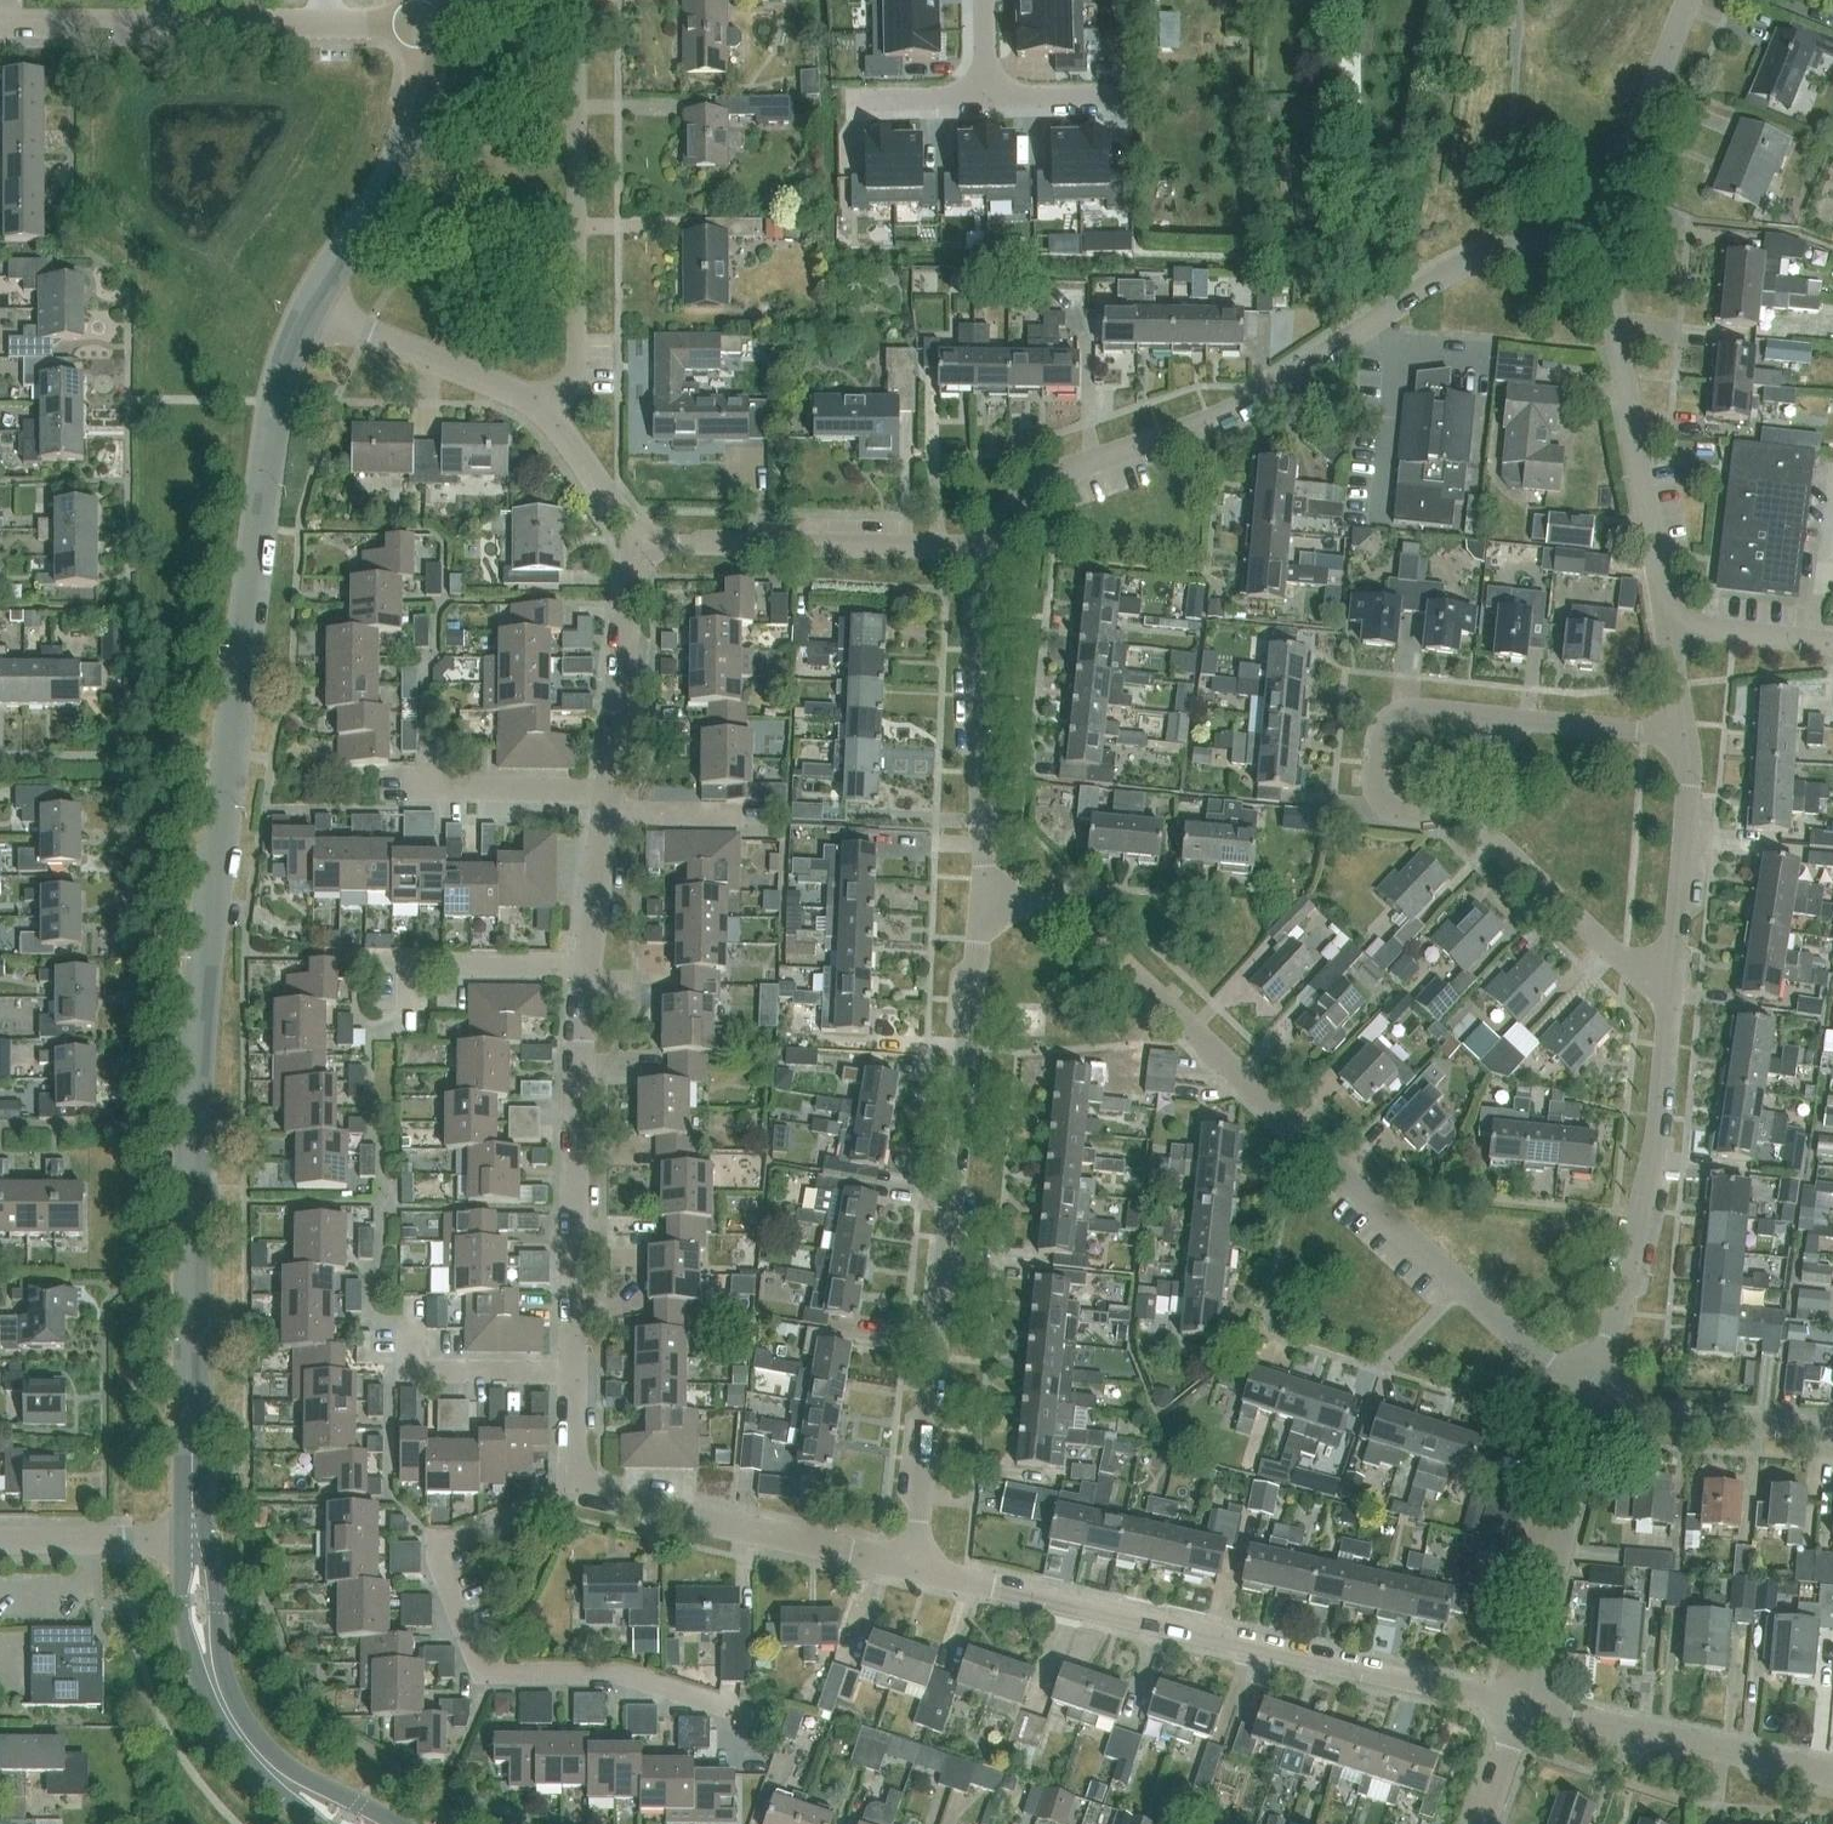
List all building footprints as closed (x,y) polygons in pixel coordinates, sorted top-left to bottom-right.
[(727,50),(737,50),(742,45),(742,36),(737,30),(727,30),(727,2),(766,2),(766,0),(703,0),(679,0),(679,71),(727,71),(727,50)] [(870,8),(872,8),(873,34),(939,32),(938,5),(901,5),(901,0),(870,0),(870,8)] [(1016,3),(1017,30),(1083,29),(1083,3),(1085,3),(1085,0),(1054,0),(1054,2),(1016,3)] [(1156,3),(1137,4),(1139,52),(1159,51),(1156,3)] [(1786,38),(1774,33),(1748,96),(1787,112),(1812,51),(1822,54),(1827,40),(1792,25),(1786,38)] [(1083,29),(1017,30),(1018,58),(1055,57),(1056,73),(1087,72),(1087,55),(1084,55),(1083,29)] [(874,60),(865,60),(865,77),(902,76),(902,61),(940,60),(939,32),(873,34),(874,60)] [(1821,56),(1832,60),(1832,57),(1832,42),(1827,40),(1822,54),(1821,56)] [(1111,67),(1097,68),(1097,80),(1111,80),(1111,67)] [(43,74),(4,74),(4,103),(43,103),(43,74)] [(679,116),(679,167),(728,166),(728,118),(747,118),(747,99),(714,99),(713,116),(679,116)] [(747,99),(747,118),(756,117),(756,123),(793,123),(793,99),(747,99)] [(4,103),(4,130),(43,130),(43,103),(4,103)] [(1775,177),(1788,144),(1738,124),(1711,191),(1759,210),(1772,176),(1775,177)] [(43,130),(4,130),(4,158),(44,158),(43,130)] [(959,176),(944,176),(944,208),(961,207),(961,199),(986,198),(986,204),(987,204),(986,136),(973,136),(973,138),(958,139),(959,176)] [(999,136),(986,136),(987,204),(1014,204),(1014,212),(1031,212),(1030,175),(1015,175),(1014,138),(999,138),(999,136)] [(1079,137),(1080,203),(1106,202),(1107,211),(1124,210),(1123,173),(1108,174),(1107,136),(1079,137)] [(1037,175),(1037,206),(1054,206),(1054,203),(1080,203),(1079,137),(1052,137),(1052,175),(1037,175)] [(921,139),(893,140),(895,206),(921,205),(921,208),(938,208),(937,177),(922,177),(921,139)] [(866,178),(851,178),(852,209),(868,209),(868,206),(895,206),(893,140),(866,140),(866,178)] [(4,158),(4,186),(44,186),(44,158),(4,158)] [(44,186),(4,186),(4,214),(44,214),(44,186)] [(4,214),(4,242),(44,242),(44,214),(4,214)] [(783,242),(783,220),(766,220),(766,242),(783,242)] [(680,239),(680,304),(728,304),(727,239),(760,239),(759,221),(704,222),(704,239),(680,239)] [(1131,235),(1118,235),(1118,253),(1131,253),(1131,235)] [(1079,237),(1068,237),(1069,254),(1080,253),(1079,237)] [(1772,238),(1771,257),(1806,259),(1807,240),(1772,238)] [(1781,262),(1762,260),(1719,255),(1716,288),(1758,293),(1760,279),(1775,280),(1776,275),(1779,276),(1781,262)] [(9,282),(24,282),(24,292),(40,292),(40,311),(82,310),(82,281),(53,281),(53,262),(9,262),(9,282)] [(1208,274),(1193,274),(1192,300),(1208,301),(1208,274)] [(1760,279),(1758,293),(1804,299),(1821,300),(1822,285),(1805,283),(1775,280),(1760,279)] [(1138,355),(1138,313),(1141,313),(1141,299),(1143,299),(1144,284),(1118,284),(1118,299),(1122,299),(1122,313),(1103,312),(1103,348),(1103,355),(1104,355),(1104,353),(1122,353),(1122,348),(1137,348),(1137,355),(1138,355)] [(1141,299),(1141,313),(1138,313),(1138,355),(1138,348),(1153,348),(1153,354),(1171,354),(1171,356),(1172,356),(1172,313),(1154,313),(1154,284),(1144,284),(1143,299),(1141,299)] [(1272,314),(1272,310),(1285,310),(1285,300),(1287,300),(1288,284),(1257,284),(1257,315),(1258,315),(1258,314),(1272,314)] [(1755,328),(1757,309),(1758,293),(1716,288),(1713,323),(1755,328)] [(1804,299),(1758,293),(1757,309),(1819,315),(1821,300),(1804,299)] [(24,329),(24,339),(9,339),(9,359),(52,359),(53,340),(82,340),(82,310),(40,311),(40,329),(24,329)] [(1076,358),(1056,358),(1057,330),(1064,330),(1064,313),(1042,312),(1042,328),(1042,395),(1057,396),(1057,399),(1075,399),(1076,358)] [(1173,356),(1173,354),(1191,354),(1191,349),(1206,349),(1206,356),(1207,314),(1172,313),(1172,356),(1173,356)] [(1207,349),(1222,349),(1222,355),(1240,355),(1239,356),(1241,356),(1241,349),(1242,349),(1242,314),(1207,314),(1206,356),(1207,356),(1207,349)] [(973,343),(973,326),(959,326),(958,356),(938,355),(939,343),(923,342),(922,371),(938,371),(937,397),(959,397),(959,394),(973,394),(973,356),(973,343)] [(990,327),(973,326),(973,343),(990,344),(990,327)] [(1042,395),(1042,328),(1026,328),(1026,357),(1009,357),(1009,398),(1028,399),(1028,395),(1042,395)] [(654,401),(654,441),(673,441),(673,449),(695,449),(695,441),(746,441),(746,400),(699,400),(699,385),(681,385),(681,371),(718,371),(718,354),(740,354),(740,340),(720,340),(717,337),(655,337),(655,401),(654,401)] [(1764,359),(1792,362),(1794,345),(1765,342),(1764,359)] [(1751,371),(1753,352),(1710,348),(1708,368),(1715,369),(1714,383),(1749,387),(1762,389),(1762,388),(1778,390),(1780,374),(1751,371)] [(886,399),(812,399),(812,441),(858,441),(858,460),(895,460),(895,413),(913,413),(914,372),(910,353),(887,353),(886,399)] [(989,398),(1009,398),(1009,357),(973,356),(973,394),(989,394),(989,398)] [(41,388),(41,405),(82,405),(82,377),(73,377),(73,360),(23,360),(23,388),(41,388)] [(1417,375),(1415,397),(1406,396),(1398,465),(1399,465),(1397,488),(1399,488),(1395,524),(1446,529),(1449,504),(1463,506),(1467,467),(1475,398),(1448,395),(1450,371),(1417,375)] [(1746,422),(1749,387),(1714,383),(1712,398),(1705,397),(1703,418),(1746,422)] [(1762,388),(1762,389),(1761,403),(1778,405),(1777,415),(1794,417),(1796,392),(1778,390),(1762,388)] [(1507,389),(1503,427),(1508,428),(1504,466),(1525,468),(1523,489),(1558,493),(1561,454),(1542,452),(1544,431),(1553,432),(1557,394),(1507,389)] [(41,422),(23,422),(23,432),(83,432),(82,405),(41,405),(41,422)] [(425,487),(425,444),(409,444),(409,429),(353,429),(353,475),(408,476),(408,486),(425,487)] [(443,444),(425,444),(425,487),(456,487),(456,476),(503,476),(504,430),(444,430),(443,444)] [(1313,430),(1303,442),(1316,453),(1336,470),(1346,458),(1313,430)] [(1763,430),(1761,446),(1788,450),(1790,434),(1763,430)] [(83,432),(23,432),(23,443),(20,445),(20,455),(23,457),(23,464),(42,464),(42,461),(83,461),(83,432)] [(1737,443),(1733,475),(1809,485),(1813,453),(1788,450),(1761,446),(1737,443)] [(1248,498),(1290,501),(1290,500),(1303,502),(1307,502),(1318,503),(1320,503),(1323,503),(1324,487),(1291,484),(1293,465),(1252,461),(1248,498)] [(1795,597),(1809,485),(1733,475),(1719,588),(1795,597)] [(1290,501),(1248,498),(1245,531),(1286,535),(1290,501)] [(97,502),(55,502),(55,520),(38,520),(38,530),(97,530),(97,502)] [(1307,502),(1305,516),(1319,518),(1320,503),(1318,503),(1307,502)] [(411,512),(391,512),(391,522),(410,523),(411,512)] [(557,587),(557,572),(559,572),(559,514),(515,515),(515,570),(502,571),(502,587),(557,587)] [(1549,516),(1546,545),(1589,549),(1592,521),(1549,516)] [(38,530),(38,541),(55,541),(55,557),(97,558),(97,530),(38,530)] [(1286,535),(1245,531),(1242,565),(1283,569),(1286,535)] [(363,580),(400,581),(411,581),(411,539),(387,539),(387,553),(363,553),(363,580)] [(1582,578),(1585,555),(1555,552),(1552,574),(1582,578)] [(1301,554),(1299,571),(1315,572),(1317,555),(1301,554)] [(38,576),(38,587),(97,587),(97,558),(55,557),(55,576),(38,576)] [(1349,625),(1362,626),(1360,644),(1392,648),(1396,613),(1411,614),(1414,584),(1417,559),(1400,557),(1397,582),(1388,581),(1386,601),(1352,597),(1349,625)] [(1299,571),(1283,569),(1242,565),(1239,598),(1281,602),(1282,584),(1341,590),(1342,575),(1315,572),(1299,571)] [(424,568),(425,581),(441,581),(441,568),(424,568)] [(351,580),(351,606),(400,606),(400,581),(363,580),(351,580)] [(450,580),(450,595),(464,595),(464,580),(450,580)] [(441,581),(425,581),(425,598),(442,598),(441,581)] [(1117,599),(1119,585),(1085,582),(1082,613),(1116,616),(1139,618),(1140,602),(1117,599)] [(703,625),(740,626),(751,626),(752,584),(726,583),(726,598),(703,598),(703,625)] [(1441,587),(1414,584),(1411,614),(1426,616),(1422,651),(1454,654),(1456,635),(1471,637),(1473,614),(1438,610),(1441,587)] [(1185,620),(1200,622),(1203,594),(1188,592),(1185,620)] [(1507,612),(1496,611),(1491,658),(1523,662),(1527,622),(1540,623),(1543,597),(1509,593),(1507,612)] [(787,598),(771,598),(771,627),(787,627),(787,598)] [(1225,603),(1209,601),(1207,618),(1223,619),(1225,603)] [(351,606),(350,633),(377,633),(400,633),(400,606),(351,606)] [(511,634),(549,634),(560,635),(560,608),(511,607),(511,634)] [(1566,627),(1562,666),(1578,667),(1578,670),(1589,671),(1590,668),(1595,669),(1598,632),(1612,633),(1615,612),(1569,607),(1567,627),(1566,627)] [(24,612),(10,612),(10,624),(24,624),(24,612)] [(40,630),(40,613),(25,613),(26,630),(40,630)] [(1079,642),(1122,647),(1124,634),(1114,633),(1116,616),(1082,613),(1079,642)] [(430,633),(430,615),(414,615),(414,633),(430,633)] [(1190,623),(1145,618),(1144,628),(1189,633),(1190,623)] [(807,651),(807,644),(808,620),(793,619),(793,650),(807,651)] [(839,620),(838,645),(838,652),(850,652),(850,651),(884,653),(885,622),(839,620)] [(577,621),(578,635),(592,635),(592,621),(577,621)] [(103,648),(123,648),(123,623),(103,623),(103,648)] [(690,625),(690,651),(739,652),(740,626),(703,625),(690,625)] [(1268,669),(1239,667),(1237,682),(1308,688),(1311,654),(1295,652),(1297,630),(1274,628),(1272,650),(1269,650),(1268,669)] [(327,632),(327,657),(377,657),(377,633),(350,633),(327,632)] [(430,633),(414,633),(414,649),(429,650),(430,633)] [(446,633),(446,649),(464,649),(464,633),(446,633)] [(498,634),(498,660),(548,660),(549,634),(511,634),(498,634)] [(593,652),(592,635),(578,635),(578,636),(561,636),(562,653),(593,652)] [(676,637),(661,637),(662,653),(677,652),(676,637)] [(1122,647),(1079,642),(1075,674),(1108,677),(1121,679),(1120,685),(1136,686),(1137,674),(1123,673),(1125,647),(1122,647)] [(813,657),(822,657),(822,644),(807,644),(807,651),(807,657),(813,657)] [(850,652),(838,652),(838,645),(822,644),(822,657),(830,657),(837,658),(837,668),(849,669),(848,682),(883,683),(884,653),(850,651),(850,652)] [(22,666),(22,708),(52,708),(52,647),(41,647),(41,666),(22,666)] [(62,647),(52,647),(52,708),(80,708),(80,688),(101,688),(102,664),(62,664),(62,647)] [(7,648),(0,648),(0,707),(22,708),(22,666),(7,666),(7,648)] [(753,652),(739,652),(690,651),(690,677),(739,676),(739,679),(753,679),(753,652)] [(327,657),(327,684),(376,684),(377,657),(327,657)] [(813,657),(813,669),(830,669),(830,657),(822,657),(813,657)] [(498,660),(483,660),(483,686),(548,687),(548,660),(498,660)] [(592,661),(561,661),(562,678),(592,678),(592,661)] [(676,662),(661,662),(661,678),(676,679),(676,662)] [(401,671),(401,686),(417,686),(417,671),(401,671)] [(1108,677),(1075,674),(1072,704),(1104,707),(1131,710),(1132,699),(1122,698),(1124,685),(1120,685),(1121,679),(1108,677)] [(1137,674),(1136,686),(1152,688),(1153,676),(1137,674)] [(708,705),(707,720),(744,719),(744,703),(739,703),(739,679),(739,676),(690,677),(689,705),(708,705)] [(1264,719),(1305,723),(1308,688),(1237,682),(1213,679),(1211,697),(1265,702),(1264,719)] [(848,696),(848,713),(881,714),(883,683),(848,682),(837,682),(836,696),(848,696)] [(327,712),(339,712),(376,712),(376,684),(327,684),(327,712)] [(417,686),(401,686),(401,702),(417,702),(417,686)] [(498,714),(498,712),(548,713),(548,687),(483,686),(483,713),(498,714)] [(1758,729),(1793,731),(1795,695),(1753,693),(1751,713),(1758,714),(1758,729)] [(591,698),(561,699),(562,714),(591,714),(591,698)] [(1101,737),(1115,739),(1114,745),(1129,746),(1131,734),(1117,732),(1118,725),(1103,724),(1104,707),(1072,704),(1069,734),(1101,738),(1101,737)] [(804,717),(820,717),(820,706),(805,705),(804,717)] [(881,714),(848,713),(835,712),(835,706),(820,706),(820,717),(834,718),(834,728),(847,728),(846,743),(880,745),(881,714)] [(450,722),(450,708),(435,708),(435,722),(450,722)] [(339,712),(338,737),(387,738),(388,713),(376,712),(339,712)] [(498,712),(498,714),(498,739),(513,739),(527,739),(543,739),(548,739),(548,713),(498,712)] [(1188,718),(1187,718),(1168,716),(1166,730),(1186,732),(1187,732),(1188,718)] [(1808,732),(1824,732),(1825,717),(1809,716),(1808,732)] [(701,733),(700,760),(750,761),(750,734),(744,734),(744,719),(707,720),(707,733),(701,733)] [(1262,737),(1233,734),(1231,751),(1302,757),(1305,723),(1264,719),(1262,737)] [(401,739),(416,739),(417,724),(402,724),(401,739)] [(1793,731),(1758,729),(1757,743),(1750,743),(1749,763),(1791,764),(1793,731)] [(1824,732),(1808,732),(1807,747),(1823,749),(1824,732)] [(1101,738),(1069,734),(1066,763),(1063,763),(1061,779),(1059,779),(1059,780),(1084,783),(1084,782),(1112,785),(1116,755),(1099,754),(1101,738)] [(1146,735),(1131,734),(1129,746),(1145,748),(1146,735)] [(387,766),(387,738),(338,737),(338,765),(387,766)] [(497,770),(513,770),(513,739),(498,739),(497,738),(497,770)] [(416,739),(401,739),(401,755),(416,755),(416,739)] [(528,770),(527,739),(513,739),(513,770),(528,770)] [(543,770),(543,739),(527,739),(528,770),(543,770)] [(556,739),(548,739),(543,739),(543,770),(557,771),(556,739)] [(557,771),(571,771),(571,739),(556,739),(557,771)] [(847,757),(846,773),(846,774),(879,776),(880,745),(846,743),(836,742),(835,757),(847,757)] [(1183,746),(1154,743),(1153,754),(1182,758),(1183,746)] [(1211,767),(1212,752),(1194,750),(1192,765),(1211,767)] [(1281,790),(1299,792),(1302,757),(1231,751),(1230,767),(1258,769),(1256,800),(1280,803),(1281,790)] [(749,786),(750,761),(700,760),(700,788),(725,788),(725,802),(760,803),(761,786),(749,786)] [(1791,764),(1749,763),(1747,782),(1754,782),(1753,798),(1817,801),(1827,802),(1828,787),(1790,785),(1791,764)] [(802,778),(817,778),(817,767),(803,766),(802,778)] [(817,767),(817,778),(831,779),(832,768),(817,767)] [(879,776),(846,774),(846,773),(840,773),(839,786),(846,786),(845,805),(877,807),(879,776)] [(41,838),(80,838),(80,810),(52,809),(52,789),(16,788),(16,810),(22,810),(22,823),(41,823),(41,838)] [(1123,860),(1129,793),(1114,792),(1111,820),(1095,819),(1098,790),(1080,788),(1077,819),(1092,820),(1087,861),(1108,863),(1109,859),(1123,860)] [(1161,826),(1141,824),(1145,795),(1129,793),(1123,860),(1139,862),(1139,866),(1157,868),(1161,826)] [(1816,816),(1832,817),(1832,802),(1827,802),(1817,801),(1753,798),(1753,810),(1746,810),(1745,831),(1787,834),(1788,814),(1816,816)] [(1217,870),(1223,803),(1208,802),(1205,830),(1186,828),(1181,870),(1202,872),(1203,869),(1217,870)] [(1242,813),(1242,806),(1223,803),(1217,870),(1232,872),(1232,875),(1250,877),(1255,834),(1256,835),(1258,814),(1242,813)] [(821,808),(792,806),(791,821),(821,822),(821,808)] [(1320,811),(1285,808),(1283,831),(1318,834),(1320,811)] [(418,845),(418,814),(404,814),(404,845),(418,845)] [(444,908),(445,858),(428,858),(428,845),(434,845),(434,814),(418,814),(418,845),(420,845),(420,858),(419,907),(444,908)] [(365,834),(365,816),(351,816),(351,834),(365,834)] [(383,816),(365,816),(365,834),(384,834),(383,816)] [(333,817),(316,817),(316,831),(333,831),(333,817)] [(286,883),(313,883),(315,845),(315,833),(287,833),(287,818),(271,818),(271,859),(286,859),(286,883)] [(444,920),(471,920),(472,870),(460,870),(461,857),(461,827),(446,827),(445,858),(444,908),(444,920)] [(498,827),(480,827),(480,855),(498,856),(498,827)] [(1811,833),(1809,849),(1832,851),(1832,835),(1811,833)] [(679,865),(679,835),(666,835),(666,865),(679,865)] [(679,835),(679,865),(689,865),(694,865),(693,835),(679,835)] [(709,865),(708,835),(693,835),(694,865),(709,865)] [(723,866),(722,835),(708,835),(709,865),(723,866)] [(739,835),(722,835),(723,866),(737,866),(739,866),(739,835)] [(521,852),(553,851),(553,836),(521,836),(521,852)] [(79,866),(80,838),(41,838),(41,851),(18,851),(18,872),(46,873),(46,865),(79,866)] [(313,895),(340,895),(340,845),(315,845),(313,883),(313,895)] [(366,845),(340,845),(340,895),(366,896),(366,845)] [(366,896),(391,896),(393,858),(393,845),(366,845),(366,896)] [(828,879),(875,881),(876,849),(823,847),(823,863),(793,861),(793,875),(798,875),(798,871),(810,872),(813,872),(828,873),(828,879)] [(521,852),(521,859),(521,866),(553,866),(553,851),(521,852)] [(1807,869),(1832,871),(1832,858),(1808,855),(1807,869)] [(1431,897),(1446,880),(1420,856),(1398,879),(1393,874),(1377,892),(1410,923),(1433,899),(1431,897)] [(391,907),(419,907),(420,858),(393,858),(391,896),(391,907)] [(497,870),(497,908),(521,908),(521,895),(521,880),(521,866),(521,859),(497,859),(497,870)] [(1759,878),(1756,895),(1792,900),(1805,902),(1808,887),(1794,885),(1797,866),(1755,859),(1753,877),(1759,878)] [(689,865),(689,892),(726,893),(736,893),(737,866),(723,866),(709,865),(694,865),(689,865)] [(553,866),(521,866),(521,880),(553,880),(553,866)] [(497,870),(472,870),(471,920),(497,920),(497,908),(497,870)] [(798,883),(813,884),(813,872),(810,872),(798,871),(798,875),(798,883)] [(813,884),(827,885),(826,909),(839,909),(874,911),(875,881),(828,879),(828,873),(813,872),(813,884)] [(553,880),(521,880),(521,895),(553,895),(553,880)] [(1805,902),(1822,905),(1824,890),(1808,887),(1805,902)] [(42,902),(42,918),(80,918),(80,890),(41,890),(24,890),(24,902),(42,902)] [(677,892),(677,919),(725,918),(726,893),(689,892),(677,892)] [(764,892),(763,912),(780,913),(781,893),(764,892)] [(521,895),(521,908),(521,909),(553,908),(553,895),(521,895)] [(1748,906),(1744,928),(1786,935),(1790,914),(1819,919),(1822,905),(1805,902),(1792,900),(1756,895),(1754,907),(1748,906)] [(1286,939),(1314,908),(1303,899),(1269,935),(1279,945),(1273,952),(1276,956),(1250,985),(1273,1006),(1312,964),(1286,939)] [(663,919),(662,902),(646,903),(647,920),(663,919)] [(1819,919),(1831,920),(1832,907),(1822,905),(1819,919)] [(1452,930),(1447,926),(1431,943),(1464,973),(1486,949),(1484,948),(1500,931),(1474,906),(1452,930)] [(825,940),(838,940),(872,942),(874,911),(839,909),(826,909),(825,933),(825,940)] [(794,945),(809,945),(810,933),(797,932),(798,918),(787,917),(786,936),(794,937),(794,945)] [(80,946),(80,918),(42,918),(42,934),(20,934),(20,956),(49,956),(54,951),(54,946),(80,946)] [(677,919),(676,945),(725,945),(725,918),(677,919)] [(1748,948),(1746,962),(1809,972),(1809,971),(1811,959),(1812,956),(1784,951),(1786,935),(1744,928),(1741,947),(1748,948)] [(662,945),(662,929),(646,929),(647,945),(662,945)] [(825,933),(810,933),(809,945),(824,946),(824,952),(838,953),(837,971),(871,972),(872,942),(838,940),(825,940),(825,933)] [(1333,965),(1351,946),(1338,935),(1330,944),(1320,955),(1331,965),(1332,964),(1333,965)] [(1388,947),(1378,938),(1364,955),(1370,961),(1370,962),(1372,964),(1388,947)] [(1372,964),(1384,974),(1405,951),(1393,941),(1388,947),(1372,964)] [(682,971),(682,986),(717,986),(717,971),(725,971),(725,945),(676,945),(676,971),(682,971)] [(1344,1036),(1339,1031),(1363,1006),(1338,983),(1363,957),(1351,946),(1333,965),(1332,964),(1331,965),(1308,989),(1320,1001),(1295,1028),(1320,1052),(1321,1051),(1326,1055),(1332,1055),(1344,1042),(1344,1036)] [(1416,966),(1405,956),(1393,968),(1404,979),(1416,966)] [(1506,981),(1500,976),(1485,992),(1519,1024),(1540,1000),(1538,998),(1554,981),(1528,957),(1506,981)] [(1811,959),(1809,971),(1822,973),(1824,961),(1811,959)] [(1775,1001),(1779,980),(1807,985),(1809,972),(1746,962),(1743,976),(1736,975),(1733,994),(1775,1001)] [(1357,975),(1373,990),(1384,978),(1368,963),(1357,975)] [(287,979),(286,1005),(325,1005),(325,1007),(336,1007),(337,980),(351,981),(351,965),(310,965),(310,979),(287,979)] [(56,983),(56,1000),(95,1000),(95,971),(56,971),(56,972),(39,972),(39,984),(56,983)] [(870,1003),(871,972),(837,971),(837,972),(824,971),(823,995),(822,1001),(835,1001),(870,1003)] [(1460,1000),(1436,978),(1413,1002),(1437,1024),(1460,1000)] [(793,1006),(806,1007),(807,995),(797,994),(797,984),(778,983),(778,987),(778,999),(793,1000),(793,1006)] [(663,1000),(663,1026),(712,1026),(712,1001),(717,1001),(717,986),(682,986),(682,1001),(663,1000)] [(760,987),(759,1001),(778,1001),(778,999),(778,987),(760,987)] [(485,1022),(485,990),(471,990),(471,1022),(485,1022)] [(500,1022),(499,990),(485,990),(485,1022),(500,1022)] [(515,1022),(515,990),(499,990),(500,1022),(515,1022)] [(515,990),(515,1022),(519,1022),(529,1022),(530,990),(515,990)] [(530,990),(529,1022),(544,1022),(544,990),(530,990)] [(1383,1014),(1394,1025),(1413,1005),(1402,994),(1383,1014)] [(807,995),(806,1007),(822,1007),(822,1015),(835,1016),(834,1032),(868,1034),(870,1003),(835,1001),(822,1001),(823,995),(807,995)] [(1820,1015),(1822,1001),(1798,998),(1796,1012),(1820,1015)] [(95,1027),(95,1000),(56,1000),(56,1015),(39,1015),(39,1040),(75,1039),(75,1027),(95,1027)] [(275,1005),(275,1031),(325,1031),(325,1007),(325,1005),(286,1005),(275,1005)] [(1559,1031),(1555,1027),(1539,1043),(1573,1075),(1595,1052),(1592,1050),(1609,1032),(1582,1007),(1559,1031)] [(353,1032),(352,1017),(337,1017),(337,1032),(353,1032)] [(1733,1042),(1731,1057),(1766,1062),(1766,1060),(1771,1026),(1730,1020),(1727,1041),(1733,1042)] [(471,1022),(471,1046),(508,1046),(519,1046),(519,1022),(515,1022),(500,1022),(485,1022),(471,1022)] [(669,1053),(669,1068),(705,1069),(705,1054),(711,1054),(712,1026),(663,1026),(663,1053),(669,1053)] [(275,1031),(275,1058),(325,1058),(325,1031),(275,1031)] [(1480,1062),(1500,1041),(1490,1031),(1470,1052),(1480,1062)] [(353,1032),(337,1032),(337,1048),(353,1047),(353,1032)] [(1463,1046),(1453,1038),(1440,1053),(1449,1062),(1463,1046)] [(1490,1075),(1512,1052),(1513,1051),(1502,1040),(1500,1041),(1480,1062),(1478,1064),(1490,1075)] [(1369,1053),(1366,1050),(1339,1079),(1366,1105),(1393,1077),(1405,1088),(1414,1079),(1378,1044),(1369,1053)] [(459,1046),(459,1073),(508,1074),(508,1046),(471,1046),(459,1046)] [(522,1047),(522,1064),(553,1064),(553,1047),(522,1047)] [(1780,1064),(1796,1067),(1799,1051),(1783,1048),(1781,1062),(1780,1064)] [(816,1067),(817,1052),(786,1051),(785,1066),(816,1067)] [(1149,1064),(1176,1067),(1178,1054),(1150,1051),(1149,1060),(1149,1064)] [(1513,1051),(1512,1052),(1490,1075),(1507,1077),(1523,1061),(1513,1051)] [(95,1080),(95,1052),(56,1052),(56,1053),(39,1053),(39,1064),(56,1065),(56,1080),(95,1080)] [(1723,1069),(1720,1090),(1761,1095),(1764,1076),(1778,1078),(1780,1064),(1781,1062),(1766,1060),(1766,1062),(1731,1057),(1729,1070),(1723,1069)] [(275,1058),(275,1083),(325,1085),(325,1058),(275,1058)] [(1148,1078),(1149,1064),(1149,1060),(1135,1059),(1131,1092),(1146,1094),(1148,1078)] [(1149,1064),(1148,1078),(1175,1081),(1176,1067),(1149,1064)] [(1796,1067),(1780,1064),(1778,1078),(1794,1081),(1796,1067)] [(1054,1101),(1087,1105),(1100,1106),(1100,1113),(1115,1114),(1116,1101),(1102,1100),(1103,1092),(1122,1094),(1125,1069),(1091,1065),(1090,1073),(1058,1070),(1054,1101)] [(1431,1066),(1420,1077),(1403,1096),(1412,1105),(1390,1129),(1417,1154),(1426,1145),(1438,1156),(1446,1147),(1449,1143),(1451,1139),(1451,1135),(1448,1127),(1445,1124),(1446,1123),(1431,1110),(1442,1097),(1433,1089),(1443,1078),(1431,1066)] [(639,1083),(639,1110),(687,1111),(687,1083),(704,1084),(705,1069),(669,1068),(668,1083),(639,1083)] [(348,1085),(364,1085),(364,1069),(348,1069),(348,1085)] [(863,1085),(860,1103),(893,1109),(898,1078),(845,1069),(843,1082),(863,1085)] [(459,1073),(459,1099),(496,1099),(507,1099),(508,1074),(459,1073)] [(1175,1081),(1148,1078),(1146,1094),(1173,1096),(1175,1081)] [(95,1108),(95,1080),(56,1080),(56,1096),(39,1096),(39,1120),(75,1119),(75,1108),(95,1108)] [(275,1111),(286,1111),(334,1112),(334,1085),(325,1085),(275,1083),(275,1111)] [(520,1084),(520,1100),(551,1100),(551,1084),(520,1084)] [(364,1085),(348,1085),(348,1100),(364,1100),(364,1085)] [(1515,1085),(1513,1100),(1528,1102),(1530,1086),(1515,1085)] [(1548,1104),(1545,1133),(1525,1130),(1522,1168),(1521,1173),(1543,1175),(1544,1170),(1557,1172),(1560,1134),(1561,1121),(1562,1105),(1563,1105),(1564,1093),(1553,1090),(1552,1104),(1548,1104)] [(1723,1109),(1721,1124),(1786,1134),(1788,1119),(1758,1115),(1761,1095),(1720,1090),(1717,1108),(1723,1109)] [(447,1099),(447,1126),(496,1126),(496,1099),(459,1099),(447,1099)] [(858,1118),(855,1134),(888,1141),(893,1109),(860,1103),(842,1100),(839,1115),(858,1118)] [(1513,1100),(1512,1113),(1480,1110),(1477,1135),(1491,1136),(1488,1169),(1508,1171),(1509,1167),(1522,1168),(1525,1130),(1528,1102),(1513,1100)] [(1087,1105),(1054,1101),(1051,1131),(1084,1134),(1101,1136),(1102,1124),(1085,1122),(1087,1105)] [(1116,1101),(1115,1114),(1130,1116),(1131,1103),(1116,1101)] [(21,1102),(0,1102),(0,1123),(21,1122),(21,1102)] [(1562,1105),(1561,1121),(1575,1123),(1577,1107),(1563,1105),(1562,1105)] [(509,1110),(509,1125),(541,1125),(541,1111),(509,1110)] [(657,1138),(657,1151),(692,1152),(692,1135),(686,1135),(687,1111),(639,1110),(639,1138),(657,1138)] [(1826,1110),(1824,1128),(1832,1129),(1832,1111),(1826,1110)] [(285,1137),(297,1137),(334,1137),(334,1112),(286,1111),(285,1137)] [(364,1136),(364,1120),(348,1120),(348,1136),(364,1136)] [(812,1133),(828,1135),(830,1123),(815,1120),(812,1133)] [(843,1125),(830,1123),(828,1135),(840,1137),(839,1146),(843,1147),(841,1160),(824,1157),(821,1172),(861,1179),(863,1167),(882,1170),(888,1141),(855,1134),(842,1132),(843,1125)] [(1806,1137),(1786,1134),(1721,1124),(1719,1138),(1713,1137),(1710,1157),(1751,1163),(1754,1142),(1784,1147),(1782,1161),(1802,1164),(1806,1137)] [(541,1125),(509,1125),(509,1141),(541,1141),(541,1125)] [(447,1152),(469,1152),(495,1151),(496,1126),(447,1126),(447,1152)] [(776,1127),(774,1150),(790,1151),(792,1129),(776,1127)] [(1236,1153),(1239,1154),(1241,1154),(1243,1136),(1245,1136),(1245,1135),(1238,1134),(1238,1133),(1203,1130),(1201,1149),(1188,1147),(1186,1163),(1199,1164),(1242,1169),(1238,1168),(1234,1168),(1236,1153)] [(1051,1131),(1048,1161),(1081,1165),(1092,1167),(1093,1161),(1095,1161),(1096,1152),(1083,1151),(1084,1134),(1051,1131)] [(1590,1180),(1594,1138),(1560,1134),(1557,1172),(1572,1173),(1572,1178),(1590,1180)] [(297,1137),(297,1163),(345,1164),(345,1137),(334,1137),(297,1137)] [(1819,1138),(1816,1156),(1832,1158),(1832,1139),(1819,1138)] [(411,1139),(402,1140),(402,1149),(411,1149),(411,1139)] [(1172,1146),(1170,1161),(1186,1163),(1188,1147),(1187,1147),(1186,1148),(1172,1146)] [(359,1164),(375,1164),(375,1149),(359,1149),(359,1164)] [(469,1152),(469,1178),(517,1179),(518,1151),(495,1151),(469,1152)] [(533,1151),(533,1167),(548,1167),(548,1151),(533,1151)] [(662,1167),(662,1193),(709,1193),(710,1167),(692,1166),(692,1152),(657,1151),(657,1167),(662,1167)] [(1156,1160),(1154,1172),(1169,1173),(1170,1161),(1156,1160)] [(26,1236),(27,1187),(7,1187),(7,1181),(9,1181),(9,1161),(0,1161),(0,1236),(26,1236)] [(26,1236),(54,1236),(54,1161),(45,1161),(45,1181),(46,1181),(46,1187),(27,1187),(26,1236)] [(54,1161),(54,1236),(83,1236),(83,1187),(63,1187),(63,1181),(64,1181),(64,1161),(54,1161)] [(1081,1165),(1048,1161),(1045,1192),(1090,1197),(1090,1196),(1094,1196),(1095,1183),(1079,1181),(1081,1165)] [(1108,1175),(1109,1162),(1095,1161),(1093,1161),(1092,1167),(1092,1173),(1108,1175)] [(1169,1173),(1169,1177),(1184,1178),(1186,1163),(1170,1161),(1169,1173)] [(1109,1162),(1108,1175),(1123,1176),(1124,1163),(1109,1162)] [(345,1190),(345,1164),(297,1163),(297,1190),(345,1190)] [(375,1164),(359,1164),(360,1179),(375,1179),(375,1164)] [(1197,1180),(1195,1199),(1238,1203),(1236,1203),(1238,1184),(1236,1184),(1233,1184),(1234,1169),(1237,1169),(1242,1170),(1242,1169),(1199,1164),(1197,1180)] [(402,1176),(414,1175),(413,1165),(402,1165),(402,1176)] [(414,1176),(402,1176),(403,1204),(415,1203),(414,1176)] [(827,1215),(826,1222),(872,1231),(878,1199),(859,1195),(861,1183),(818,1176),(815,1191),(817,1191),(814,1213),(827,1215)] [(518,1189),(517,1179),(469,1178),(458,1178),(458,1205),(469,1205),(517,1205),(532,1205),(532,1189),(518,1189)] [(1795,1207),(1799,1183),(1780,1181),(1777,1204),(1795,1207)] [(1709,1203),(1708,1219),(1744,1222),(1748,1186),(1706,1182),(1704,1203),(1709,1203)] [(1817,1196),(1831,1197),(1832,1186),(1815,1185),(1815,1188),(1814,1195),(1817,1196)] [(1814,1212),(1817,1196),(1814,1195),(1815,1188),(1804,1187),(1800,1209),(1814,1212)] [(532,1189),(532,1205),(548,1205),(548,1189),(532,1189)] [(1088,1215),(1090,1197),(1045,1192),(1041,1222),(1087,1227),(1086,1234),(1102,1235),(1104,1223),(1096,1222),(1097,1216),(1088,1215)] [(668,1220),(668,1235),(703,1236),(703,1220),(709,1220),(709,1193),(662,1193),(662,1220),(668,1220)] [(1195,1199),(1192,1233),(1234,1238),(1234,1237),(1230,1237),(1227,1236),(1229,1222),(1232,1222),(1234,1222),(1236,1204),(1238,1204),(1238,1203),(1195,1199)] [(1814,1212),(1800,1209),(1797,1230),(1808,1232),(1809,1225),(1812,1226),(1814,1212)] [(795,1222),(810,1225),(812,1212),(798,1210),(795,1222)] [(834,1254),(867,1260),(872,1231),(826,1222),(827,1215),(814,1213),(812,1212),(810,1225),(825,1227),(823,1235),(837,1237),(834,1254)] [(1127,1215),(1126,1230),(1139,1232),(1141,1217),(1127,1215)] [(1164,1230),(1177,1233),(1179,1217),(1165,1215),(1164,1230)] [(539,1233),(539,1217),(507,1217),(507,1218),(507,1232),(539,1233)] [(445,1218),(445,1243),(493,1243),(493,1232),(507,1232),(507,1218),(445,1218)] [(296,1219),(295,1246),(345,1246),(345,1219),(296,1219)] [(1702,1230),(1699,1253),(1741,1256),(1744,1222),(1708,1219),(1707,1231),(1702,1230)] [(1086,1234),(1087,1227),(1041,1222),(1038,1253),(1053,1255),(1052,1267),(1087,1270),(1088,1259),(1084,1259),(1086,1234)] [(1104,1223),(1102,1235),(1116,1237),(1118,1224),(1104,1223)] [(1771,1224),(1756,1223),(1755,1237),(1770,1239),(1771,1224)] [(1807,1238),(1824,1240),(1825,1228),(1812,1226),(1809,1225),(1808,1232),(1807,1238)] [(1825,1228),(1824,1240),(1832,1242),(1832,1229),(1825,1228)] [(402,1229),(402,1236),(402,1240),(417,1240),(417,1230),(402,1229)] [(1162,1246),(1176,1247),(1177,1233),(1164,1230),(1162,1246)] [(358,1247),(373,1247),(373,1231),(358,1231),(358,1247)] [(1192,1233),(1188,1267),(1231,1272),(1231,1271),(1229,1271),(1231,1253),(1229,1253),(1226,1252),(1227,1238),(1230,1238),(1234,1238),(1192,1233)] [(649,1249),(649,1275),(697,1277),(697,1250),(703,1250),(703,1236),(668,1235),(668,1250),(649,1249)] [(505,1243),(493,1243),(445,1243),(445,1270),(450,1270),(454,1270),(506,1270),(519,1270),(519,1260),(505,1260),(505,1243)] [(345,1246),(295,1246),(295,1273),(332,1273),(344,1273),(345,1246)] [(373,1247),(358,1247),(358,1263),(373,1263),(373,1247)] [(861,1290),(867,1260),(834,1254),(816,1251),(813,1265),(819,1266),(818,1276),(816,1275),(815,1281),(828,1283),(861,1290)] [(1765,1292),(1766,1277),(1751,1276),(1751,1280),(1738,1279),(1741,1256),(1699,1253),(1697,1272),(1703,1273),(1702,1286),(1696,1286),(1737,1289),(1765,1292)] [(519,1255),(519,1270),(549,1270),(548,1254),(519,1255)] [(1800,1266),(1819,1268),(1821,1256),(1817,1255),(1804,1254),(1801,1254),(1800,1266)] [(1829,1286),(1831,1269),(1819,1268),(1800,1266),(1798,1282),(1829,1286)] [(1223,1305),(1220,1305),(1222,1290),(1225,1291),(1227,1291),(1229,1272),(1231,1273),(1231,1272),(1188,1267),(1186,1286),(1174,1284),(1172,1300),(1227,1306),(1227,1305),(1223,1305)] [(467,1297),(506,1296),(506,1270),(454,1270),(450,1270),(450,1297),(454,1297),(467,1297)] [(549,1270),(519,1270),(520,1286),(549,1285),(549,1270)] [(800,1285),(802,1273),(786,1270),(784,1282),(800,1285)] [(1032,1314),(1065,1317),(1079,1319),(1078,1324),(1092,1326),(1093,1314),(1080,1312),(1080,1307),(1067,1305),(1069,1287),(1085,1288),(1086,1276),(1051,1272),(1050,1283),(1035,1282),(1032,1314)] [(332,1273),(295,1273),(284,1273),(284,1298),(332,1299),(332,1273)] [(801,1323),(825,1327),(828,1315),(856,1320),(861,1290),(828,1283),(815,1281),(816,1275),(802,1273),(800,1285),(813,1288),(809,1310),(804,1309),(801,1323)] [(697,1303),(697,1277),(649,1275),(649,1302),(655,1303),(655,1319),(690,1319),(690,1303),(697,1303)] [(417,1293),(417,1282),(405,1282),(405,1293),(417,1293)] [(1157,1289),(1156,1298),(1172,1300),(1173,1284),(1158,1283),(1157,1289)] [(346,1300),(361,1300),(361,1285),(346,1285),(346,1300)] [(1736,1307),(1737,1289),(1696,1286),(1694,1305),(1700,1306),(1698,1320),(1778,1328),(1784,1329),(1786,1312),(1736,1307)] [(1139,1288),(1138,1296),(1156,1298),(1157,1289),(1139,1288)] [(76,1290),(11,1290),(11,1301),(29,1301),(29,1318),(29,1319),(64,1319),(76,1319),(76,1290)] [(1797,1292),(1794,1324),(1805,1325),(1807,1310),(1828,1313),(1830,1296),(1797,1292)] [(517,1296),(506,1296),(467,1297),(467,1322),(482,1322),(497,1322),(511,1322),(517,1322),(517,1296)] [(1138,1296),(1135,1320),(1154,1322),(1155,1313),(1156,1298),(1138,1296)] [(332,1299),(284,1298),(284,1325),(332,1325),(332,1299)] [(1156,1298),(1155,1313),(1170,1315),(1172,1300),(1156,1298)] [(428,1299),(428,1329),(447,1330),(447,1299),(428,1299)] [(361,1300),(346,1300),(346,1315),(361,1315),(361,1300)] [(1224,1339),(1222,1339),(1224,1321),(1222,1321),(1219,1320),(1220,1306),(1223,1306),(1227,1307),(1227,1306),(1172,1300),(1170,1315),(1183,1316),(1181,1336),(1217,1340),(1224,1340),(1224,1339)] [(1062,1346),(1076,1348),(1078,1324),(1079,1319),(1065,1317),(1032,1314),(1028,1343),(1062,1346)] [(1093,1314),(1092,1326),(1109,1328),(1110,1316),(1093,1314)] [(29,1318),(0,1318),(0,1348),(4,1352),(19,1352),(19,1347),(64,1347),(64,1319),(29,1319),(29,1318)] [(636,1332),(636,1360),(683,1360),(683,1333),(690,1333),(690,1319),(655,1319),(655,1332),(636,1332)] [(1775,1355),(1778,1328),(1698,1320),(1697,1334),(1691,1334),(1689,1354),(1730,1358),(1732,1339),(1760,1341),(1759,1353),(1775,1355)] [(482,1322),(467,1322),(467,1355),(482,1355),(482,1322)] [(497,1355),(497,1322),(482,1322),(482,1355),(497,1355)] [(511,1355),(511,1322),(497,1322),(497,1355),(511,1355)] [(526,1355),(526,1322),(517,1322),(511,1322),(511,1355),(526,1355)] [(526,1322),(526,1355),(543,1354),(543,1322),(526,1322)] [(332,1325),(284,1325),(284,1351),(294,1351),(331,1351),(332,1325)] [(1788,1343),(1805,1344),(1806,1328),(1789,1326),(1789,1329),(1788,1343)] [(1118,1327),(1116,1341),(1127,1342),(1128,1328),(1118,1327)] [(813,1373),(846,1380),(851,1349),(832,1346),(834,1334),(806,1329),(801,1355),(815,1358),(813,1373)] [(357,1352),(373,1352),(373,1335),(358,1335),(357,1352)] [(1025,1374),(1072,1379),(1072,1384),(1086,1386),(1088,1372),(1073,1370),(1076,1348),(1062,1346),(1028,1343),(1025,1374)] [(1786,1358),(1803,1360),(1805,1344),(1788,1343),(1786,1358)] [(770,1352),(756,1350),(754,1370),(784,1376),(786,1364),(771,1361),(770,1352)] [(344,1352),(331,1351),(294,1351),(294,1376),(343,1377),(344,1352)] [(373,1352),(357,1352),(357,1365),(372,1366),(373,1352)] [(621,1375),(622,1359),(607,1359),(607,1374),(621,1375)] [(636,1360),(635,1386),(683,1386),(683,1360),(636,1360)] [(1757,1364),(1746,1363),(1744,1387),(1755,1388),(1757,1364)] [(797,1378),(793,1400),(840,1410),(846,1380),(813,1373),(799,1371),(800,1366),(786,1364),(784,1376),(797,1378)] [(1256,1365),(1254,1372),(1254,1371),(1243,1405),(1239,1418),(1240,1419),(1240,1418),(1254,1423),(1258,1410),(1276,1415),(1289,1375),(1288,1376),(1270,1371),(1269,1376),(1255,1372),(1257,1365),(1256,1365)] [(1820,1371),(1786,1367),(1783,1396),(1800,1398),(1802,1384),(1818,1386),(1820,1371)] [(733,1368),(733,1387),(743,1387),(747,1387),(747,1369),(733,1368)] [(1103,1373),(1088,1372),(1086,1386),(1102,1387),(1103,1373)] [(26,1381),(26,1374),(5,1374),(5,1392),(25,1392),(25,1424),(63,1425),(63,1381),(26,1381)] [(1071,1395),(1072,1384),(1072,1379),(1025,1374),(1022,1403),(1074,1409),(1095,1411),(1096,1398),(1071,1395)] [(1218,1387),(1239,1393),(1242,1382),(1222,1375),(1218,1387)] [(1289,1375),(1276,1415),(1294,1421),(1290,1435),(1304,1440),(1322,1385),(1321,1385),(1319,1392),(1305,1388),(1307,1382),(1289,1377),(1290,1375),(1289,1375)] [(305,1404),(355,1405),(355,1378),(343,1377),(294,1376),(294,1404),(305,1404)] [(621,1401),(621,1385),(606,1385),(606,1401),(621,1401)] [(1322,1385),(1304,1440),(1319,1444),(1338,1450),(1342,1436),(1353,1403),(1355,1396),(1354,1395),(1353,1397),(1336,1391),(1334,1397),(1320,1393),(1322,1386),(1322,1385)] [(635,1412),(646,1412),(683,1412),(683,1386),(635,1386),(635,1412)] [(727,1387),(727,1406),(738,1406),(743,1406),(743,1387),(733,1387),(727,1387)] [(368,1404),(383,1405),(383,1389),(368,1388),(368,1404)] [(415,1421),(415,1392),(400,1392),(400,1421),(415,1421)] [(505,1422),(505,1394),(489,1393),(489,1422),(505,1422)] [(531,1395),(531,1411),(546,1412),(547,1412),(547,1395),(546,1395),(531,1395)] [(791,1414),(790,1424),(788,1433),(835,1441),(840,1410),(793,1400),(790,1400),(788,1413),(791,1414)] [(452,1436),(453,1403),(437,1403),(437,1436),(452,1436)] [(469,1403),(453,1403),(452,1436),(469,1436),(469,1403)] [(1072,1430),(1074,1409),(1022,1403),(1018,1434),(1065,1439),(1064,1445),(1080,1447),(1082,1431),(1072,1430)] [(1370,1443),(1370,1444),(1366,1458),(1365,1457),(1363,1464),(1379,1469),(1380,1464),(1385,1448),(1404,1454),(1417,1413),(1416,1413),(1416,1415),(1398,1409),(1397,1412),(1396,1415),(1383,1410),(1384,1407),(1385,1404),(1384,1403),(1382,1410),(1381,1410),(1380,1413),(1370,1410),(1371,1407),(1370,1406),(1359,1440),(1370,1443)] [(355,1405),(305,1404),(305,1430),(354,1431),(355,1405)] [(383,1405),(368,1404),(368,1420),(383,1421),(383,1405)] [(683,1412),(646,1412),(645,1437),(652,1437),(665,1437),(680,1437),(695,1437),(695,1412),(683,1412)] [(1447,1431),(1433,1426),(1434,1423),(1434,1421),(1417,1415),(1417,1414),(1417,1413),(1404,1454),(1421,1460),(1417,1472),(1432,1477),(1449,1424),(1448,1428),(1447,1431)] [(747,1414),(745,1424),(755,1426),(756,1416),(747,1414)] [(1240,1419),(1235,1433),(1250,1438),(1255,1423),(1254,1423),(1240,1418),(1240,1419)] [(773,1436),(774,1430),(775,1422),(760,1419),(757,1433),(771,1435),(773,1436)] [(1179,1420),(1164,1426),(1170,1439),(1181,1434),(1183,1429),(1179,1420)] [(835,1441),(788,1433),(790,1424),(775,1422),(774,1430),(773,1436),(771,1435),(770,1442),(799,1447),(796,1465),(830,1471),(835,1441)] [(505,1435),(504,1474),(530,1474),(530,1452),(546,1452),(547,1425),(505,1424),(505,1435)] [(1432,1477),(1446,1481),(1450,1469),(1470,1475),(1480,1441),(1482,1434),(1481,1434),(1480,1436),(1463,1430),(1463,1432),(1462,1435),(1448,1431),(1449,1428),(1450,1424),(1449,1424),(1432,1477)] [(354,1431),(305,1430),(304,1456),(317,1456),(354,1457),(354,1431)] [(1082,1431),(1080,1447),(1102,1449),(1104,1433),(1082,1431)] [(1048,1467),(1061,1468),(1063,1445),(1064,1445),(1065,1439),(1018,1434),(1015,1465),(1048,1469),(1048,1467)] [(478,1435),(478,1448),(478,1486),(504,1486),(504,1474),(505,1435),(478,1435)] [(1290,1435),(1285,1449),(1300,1453),(1304,1440),(1290,1435)] [(426,1484),(427,1447),(427,1436),(400,1436),(400,1484),(426,1484)] [(621,1468),(637,1468),(638,1437),(622,1436),(621,1468)] [(652,1437),(645,1437),(638,1437),(637,1468),(652,1468),(652,1437)] [(666,1469),(665,1437),(652,1437),(652,1468),(666,1469)] [(680,1469),(680,1437),(665,1437),(666,1469),(680,1469)] [(680,1437),(680,1469),(696,1469),(696,1437),(695,1437),(680,1437)] [(742,1437),(739,1468),(759,1470),(762,1439),(742,1437)] [(383,1455),(383,1439),(369,1439),(369,1455),(383,1455)] [(1304,1440),(1300,1453),(1315,1458),(1319,1444),(1304,1440)] [(452,1497),(452,1448),(427,1447),(426,1484),(426,1497),(452,1497)] [(452,1448),(452,1497),(478,1497),(478,1486),(478,1448),(452,1448)] [(716,1465),(730,1465),(730,1451),(716,1450),(716,1465)] [(5,1495),(25,1495),(25,1501),(63,1501),(63,1457),(26,1457),(26,1451),(22,1451),(8,1451),(5,1451),(5,1495)] [(366,1457),(354,1457),(317,1456),(316,1484),(340,1484),(339,1497),(381,1498),(381,1484),(366,1484),(366,1457)] [(1186,1464),(1174,1461),(1170,1476),(1183,1479),(1186,1464)] [(1328,1464),(1320,1492),(1335,1497),(1344,1469),(1328,1464)] [(1294,1471),(1280,1466),(1275,1482),(1289,1487),(1294,1471)] [(1093,1481),(1094,1469),(1071,1467),(1070,1479),(1093,1481)] [(1113,1483),(1115,1471),(1109,1470),(1100,1468),(1098,1480),(1113,1483)] [(1295,1468),(1290,1486),(1314,1492),(1318,1475),(1295,1468)] [(1417,1472),(1413,1487),(1428,1492),(1432,1477),(1417,1472)] [(1356,1505),(1363,1481),(1349,1476),(1341,1500),(1356,1505)] [(1442,1496),(1446,1482),(1446,1481),(1432,1477),(1428,1492),(1441,1496),(1442,1496)] [(775,1498),(777,1481),(760,1479),(758,1496),(775,1498)] [(1633,1523),(1670,1526),(1673,1500),(1668,1499),(1670,1482),(1637,1479),(1635,1495),(1618,1493),(1615,1519),(1633,1520),(1633,1523)] [(1124,1522),(1105,1518),(1113,1483),(1098,1480),(1097,1480),(1096,1487),(1091,1515),(1083,1553),(1098,1556),(1097,1559),(1116,1563),(1124,1522)] [(1264,1500),(1275,1503),(1279,1487),(1255,1481),(1249,1510),(1261,1513),(1264,1500)] [(1067,1553),(1068,1549),(1083,1553),(1091,1515),(1096,1487),(1081,1484),(1075,1512),(1056,1508),(1053,1525),(1048,1548),(1067,1553)] [(1738,1530),(1742,1488),(1704,1485),(1701,1516),(1687,1515),(1685,1532),(1700,1534),(1700,1527),(1738,1530)] [(1038,1490),(1037,1496),(1006,1490),(1001,1513),(1053,1525),(1056,1508),(1059,1494),(1038,1490)] [(1412,1501),(1420,1503),(1424,1493),(1416,1490),(1412,1501)] [(1771,1490),(1769,1506),(1756,1505),(1754,1529),(1786,1531),(1785,1546),(1798,1548),(1800,1532),(1800,1533),(1804,1493),(1771,1490)] [(1517,1501),(1488,1494),(1486,1506),(1514,1512),(1517,1501)] [(1160,1517),(1163,1502),(1149,1499),(1145,1513),(1160,1517)] [(1163,1502),(1160,1517),(1174,1520),(1178,1505),(1163,1502)] [(1227,1516),(1241,1519),(1243,1508),(1229,1505),(1227,1516)] [(1514,1512),(1486,1506),(1483,1519),(1511,1526),(1514,1512)] [(329,1507),(328,1534),(377,1534),(377,1507),(329,1507)] [(1347,1518),(1362,1521),(1364,1511),(1349,1508),(1347,1518)] [(1206,1540),(1192,1537),(1184,1578),(1203,1582),(1204,1579),(1216,1582),(1224,1544),(1235,1546),(1241,1519),(1227,1516),(1212,1512),(1206,1540)] [(406,1534),(406,1518),(390,1518),(390,1534),(406,1534)] [(1479,1533),(1508,1540),(1511,1526),(1483,1519),(1479,1533)] [(1464,1531),(1477,1534),(1480,1523),(1466,1520),(1464,1531)] [(1150,1567),(1158,1530),(1124,1522),(1116,1563),(1135,1567),(1136,1564),(1150,1567)] [(1283,1554),(1284,1555),(1287,1542),(1290,1528),(1274,1524),(1268,1551),(1250,1547),(1241,1589),(1261,1593),(1262,1591),(1276,1594),(1283,1554)] [(1290,1528),(1287,1542),(1301,1545),(1304,1531),(1290,1528)] [(1184,1578),(1192,1537),(1158,1530),(1150,1567),(1164,1570),(1164,1574),(1184,1578)] [(1508,1540),(1479,1533),(1476,1547),(1505,1553),(1508,1540)] [(328,1534),(328,1560),(377,1561),(377,1534),(328,1534)] [(1355,1557),(1358,1543),(1342,1539),(1339,1554),(1355,1557)] [(1372,1545),(1358,1543),(1355,1557),(1368,1560),(1372,1545)] [(391,1560),(419,1560),(419,1544),(391,1545),(391,1560)] [(1505,1553),(1476,1547),(1473,1560),(1502,1566),(1505,1553)] [(1735,1548),(1732,1578),(1747,1579),(1750,1549),(1735,1548)] [(1625,1552),(1624,1567),(1673,1571),(1675,1556),(1625,1552)] [(1811,1585),(1813,1555),(1798,1553),(1796,1583),(1811,1585)] [(1290,1600),(1309,1604),(1317,1562),(1284,1555),(1283,1554),(1276,1594),(1291,1597),(1290,1600)] [(1423,1571),(1426,1557),(1411,1554),(1408,1568),(1423,1571)] [(1817,1555),(1815,1586),(1832,1587),(1832,1556),(1817,1555)] [(1454,1593),(1454,1592),(1434,1588),(1440,1560),(1426,1557),(1423,1571),(1420,1585),(1412,1623),(1425,1626),(1425,1629),(1444,1634),(1446,1627),(1450,1612),(1465,1615),(1469,1596),(1454,1593)] [(339,1587),(339,1586),(377,1586),(377,1561),(328,1560),(328,1586),(339,1587)] [(419,1560),(391,1560),(391,1576),(419,1576),(419,1560)] [(1473,1560),(1470,1572),(1499,1579),(1502,1566),(1473,1560)] [(1344,1609),(1352,1570),(1317,1562),(1309,1604),(1329,1608),(1330,1606),(1344,1609)] [(1591,1567),(1589,1585),(1623,1588),(1625,1570),(1591,1567)] [(611,1626),(611,1610),(629,1609),(629,1628),(658,1628),(657,1592),(640,1592),(640,1568),(618,1568),(618,1572),(584,1573),(585,1610),(586,1610),(586,1626),(611,1626)] [(1378,1619),(1386,1577),(1352,1570),(1344,1609),(1358,1612),(1357,1615),(1378,1619)] [(1499,1579),(1470,1572),(1468,1585),(1496,1591),(1499,1579)] [(1667,1603),(1669,1575),(1651,1573),(1649,1601),(1667,1603)] [(1686,1611),(1688,1576),(1672,1575),(1669,1609),(1686,1611)] [(1412,1623),(1420,1585),(1386,1577),(1378,1619),(1396,1623),(1397,1620),(1412,1623)] [(1736,1612),(1735,1625),(1752,1626),(1755,1580),(1732,1578),(1729,1611),(1736,1612)] [(1779,1585),(1757,1583),(1753,1614),(1776,1616),(1779,1585)] [(1789,1585),(1787,1597),(1796,1598),(1798,1586),(1789,1585)] [(339,1586),(339,1587),(339,1612),(389,1613),(389,1586),(377,1586),(339,1586)] [(752,1683),(751,1666),(751,1612),(732,1612),(732,1588),(682,1588),(682,1637),(723,1636),(723,1648),(720,1648),(720,1666),(721,1684),(752,1683)] [(1796,1622),(1791,1677),(1813,1679),(1814,1666),(1816,1631),(1832,1632),(1832,1588),(1820,1588),(1818,1607),(1797,1606),(1796,1616),(1796,1622)] [(1622,1608),(1617,1661),(1638,1663),(1642,1609),(1638,1609),(1639,1597),(1623,1596),(1622,1608)] [(1710,1615),(1705,1666),(1705,1670),(1725,1672),(1725,1666),(1730,1617),(1724,1616),(1726,1597),(1710,1596),(1709,1615),(1710,1615)] [(402,1613),(430,1614),(430,1597),(402,1598),(402,1613)] [(1597,1660),(1617,1661),(1622,1608),(1602,1606),(1597,1660)] [(837,1610),(782,1611),(782,1625),(783,1646),(783,1648),(804,1647),(804,1664),(816,1664),(815,1647),(838,1647),(837,1610)] [(362,1639),(388,1639),(388,1638),(389,1613),(339,1612),(338,1639),(362,1639)] [(430,1614),(402,1613),(402,1628),(430,1627),(430,1614)] [(1705,1670),(1705,1666),(1710,1615),(1709,1615),(1690,1613),(1685,1666),(1685,1668),(1705,1670)] [(1772,1675),(1791,1677),(1796,1622),(1768,1621),(1766,1655),(1773,1656),(1772,1675)] [(103,1714),(104,1646),(102,1646),(102,1650),(94,1650),(94,1622),(93,1622),(93,1629),(31,1630),(31,1706),(22,1706),(22,1707),(102,1707),(102,1714),(103,1714)] [(782,1625),(766,1625),(767,1646),(783,1646),(782,1625)] [(633,1655),(658,1655),(658,1631),(633,1631),(633,1655)] [(891,1691),(898,1667),(905,1645),(872,1634),(860,1670),(878,1676),(875,1686),(891,1691)] [(361,1665),(423,1666),(423,1657),(411,1657),(412,1638),(388,1638),(388,1639),(362,1639),(361,1665)] [(437,1664),(454,1664),(453,1645),(425,1646),(424,1662),(437,1661),(437,1664)] [(905,1645),(898,1667),(891,1691),(904,1695),(907,1685),(923,1691),(913,1723),(928,1727),(945,1673),(932,1669),(933,1666),(937,1655),(905,1645)] [(959,1679),(945,1673),(928,1727),(942,1732),(954,1696),(971,1702),(985,1706),(998,1666),(999,1661),(968,1650),(963,1666),(959,1679)] [(998,1666),(985,1706),(987,1707),(985,1712),(1013,1721),(1007,1740),(1023,1745),(1031,1716),(1018,1712),(1031,1672),(1015,1666),(999,1661),(998,1666)] [(454,1664),(437,1664),(437,1666),(437,1676),(454,1676),(454,1666),(454,1664)] [(373,1692),(373,1691),(423,1692),(423,1666),(361,1665),(361,1692),(363,1692),(373,1692)] [(832,1665),(832,1666),(817,1710),(830,1715),(836,1697),(837,1697),(847,1670),(832,1665)] [(1065,1719),(1080,1724),(1095,1677),(1063,1667),(1052,1703),(1069,1708),(1065,1719)] [(859,1674),(847,1670),(837,1697),(850,1702),(859,1674)] [(1127,1688),(1095,1677),(1080,1724),(1094,1728),(1097,1718),(1115,1724),(1127,1688)] [(1175,1740),(1190,1694),(1159,1684),(1148,1719),(1166,1725),(1162,1736),(1175,1740)] [(422,1718),(423,1717),(423,1692),(373,1691),(373,1692),(373,1718),(396,1718),(422,1718)] [(521,1723),(536,1723),(536,1693),(521,1693),(521,1723)] [(552,1694),(536,1693),(536,1723),(551,1723),(552,1694)] [(588,1724),(589,1694),(573,1694),(573,1723),(588,1724)] [(604,1694),(589,1694),(588,1724),(604,1724),(604,1694)] [(1222,1704),(1190,1694),(1175,1740),(1189,1744),(1192,1734),(1211,1739),(1222,1704)] [(1256,1741),(1274,1747),(1276,1747),(1279,1748),(1292,1710),(1263,1701),(1254,1727),(1240,1723),(1231,1752),(1250,1759),(1256,1741)] [(446,1718),(452,1718),(455,1718),(455,1702),(440,1702),(440,1717),(446,1718)] [(455,1702),(455,1718),(470,1718),(470,1702),(455,1702)] [(509,1715),(509,1702),(495,1702),(495,1715),(509,1715)] [(641,1736),(642,1708),(626,1708),(626,1736),(641,1736)] [(642,1708),(641,1736),(657,1736),(657,1708),(642,1708)] [(793,1742),(803,1713),(789,1708),(779,1737),(793,1742)] [(1279,1748),(1276,1747),(1274,1747),(1270,1765),(1278,1768),(1284,1750),(1303,1757),(1304,1757),(1308,1758),(1321,1720),(1292,1710),(1279,1748)] [(1031,1716),(1023,1745),(1037,1749),(1046,1721),(1031,1716)] [(422,1718),(396,1718),(396,1744),(419,1745),(419,1760),(446,1760),(446,1718),(440,1717),(423,1717),(422,1718)] [(470,1718),(455,1718),(452,1718),(451,1728),(464,1729),(470,1718)] [(679,1746),(694,1746),(695,1720),(679,1720),(679,1746)] [(710,1720),(695,1720),(694,1746),(710,1746),(710,1720)] [(1329,1775),(1332,1766),(1337,1768),(1350,1730),(1321,1720),(1308,1758),(1304,1757),(1303,1757),(1298,1775),(1307,1778),(1310,1769),(1329,1775)] [(864,1768),(876,1732),(862,1727),(850,1763),(864,1768)] [(1118,1762),(1128,1733),(1112,1728),(1103,1757),(1118,1762)] [(1378,1740),(1350,1730),(1337,1768),(1332,1766),(1329,1775),(1327,1785),(1336,1787),(1339,1779),(1358,1786),(1360,1776),(1366,1777),(1378,1740)] [(890,1737),(876,1732),(864,1768),(878,1773),(884,1755),(890,1737)] [(1143,1738),(1128,1733),(1118,1762),(1119,1762),(1134,1766),(1143,1738)] [(534,1785),(535,1737),(493,1736),(492,1762),(508,1762),(507,1784),(534,1785)] [(63,1742),(23,1741),(23,1737),(0,1737),(0,1800),(26,1800),(26,1774),(53,1774),(53,1792),(83,1793),(82,1763),(88,1763),(87,1761),(63,1761),(63,1742)] [(534,1785),(562,1786),(562,1737),(535,1737),(534,1785)] [(562,1786),(586,1786),(588,1748),(588,1738),(562,1737),(562,1786)] [(885,1750),(884,1755),(899,1760),(905,1742),(904,1742),(890,1737),(885,1750)] [(1389,1785),(1391,1786),(1395,1787),(1407,1749),(1378,1740),(1366,1777),(1360,1776),(1358,1786),(1356,1794),(1365,1797),(1371,1779),(1389,1785)] [(1205,1792),(1220,1748),(1207,1743),(1192,1788),(1205,1792)] [(920,1747),(914,1765),(927,1770),(933,1752),(920,1747)] [(615,1749),(588,1748),(586,1786),(586,1798),(614,1798),(615,1749)] [(614,1798),(638,1799),(641,1760),(641,1749),(615,1749),(614,1798)] [(1444,1781),(1431,1777),(1436,1759),(1407,1749),(1395,1787),(1391,1786),(1389,1785),(1385,1804),(1393,1807),(1399,1789),(1423,1797),(1417,1815),(1431,1820),(1444,1781)] [(936,1785),(952,1790),(961,1761),(946,1755),(936,1785)] [(637,1810),(665,1811),(666,1761),(641,1760),(638,1799),(637,1810)] [(664,1821),(692,1822),(693,1772),(693,1761),(666,1761),(665,1811),(664,1821)] [(995,1794),(1002,1774),(961,1761),(952,1790),(964,1794),(968,1785),(995,1794)] [(1119,1762),(1113,1780),(1128,1785),(1134,1766),(1119,1762)] [(733,1773),(693,1772),(692,1822),(732,1823),(733,1773)] [(1006,1777),(1002,1789),(1014,1793),(1018,1781),(1006,1777)] [(1108,1788),(1090,1782),(1085,1798),(1102,1804),(1108,1788)] [(1037,1818),(1047,1789),(1033,1784),(1022,1813),(1037,1818)] [(1047,1789),(1037,1818),(1054,1823),(1066,1823),(1075,1799),(1047,1789)] [(894,1820),(893,1820),(902,1795),(890,1790),(884,1806),(880,1805),(875,1804),(867,1808),(865,1812),(862,1820),(861,1820),(860,1823),(892,1823),(894,1820)] [(803,1808),(807,1796),(794,1792),(792,1797),(776,1792),(765,1823),(798,1823),(803,1808)] [(1558,1795),(1548,1823),(1587,1823),(1592,1807),(1558,1795)] [(1102,1808),(1091,1805),(1087,1816),(1098,1820),(1102,1808)] [(798,1823),(830,1823),(834,1811),(817,1806),(815,1812),(803,1808),(798,1823)] [(1132,1817),(1118,1812),(1113,1823),(1130,1823),(1132,1817)]
